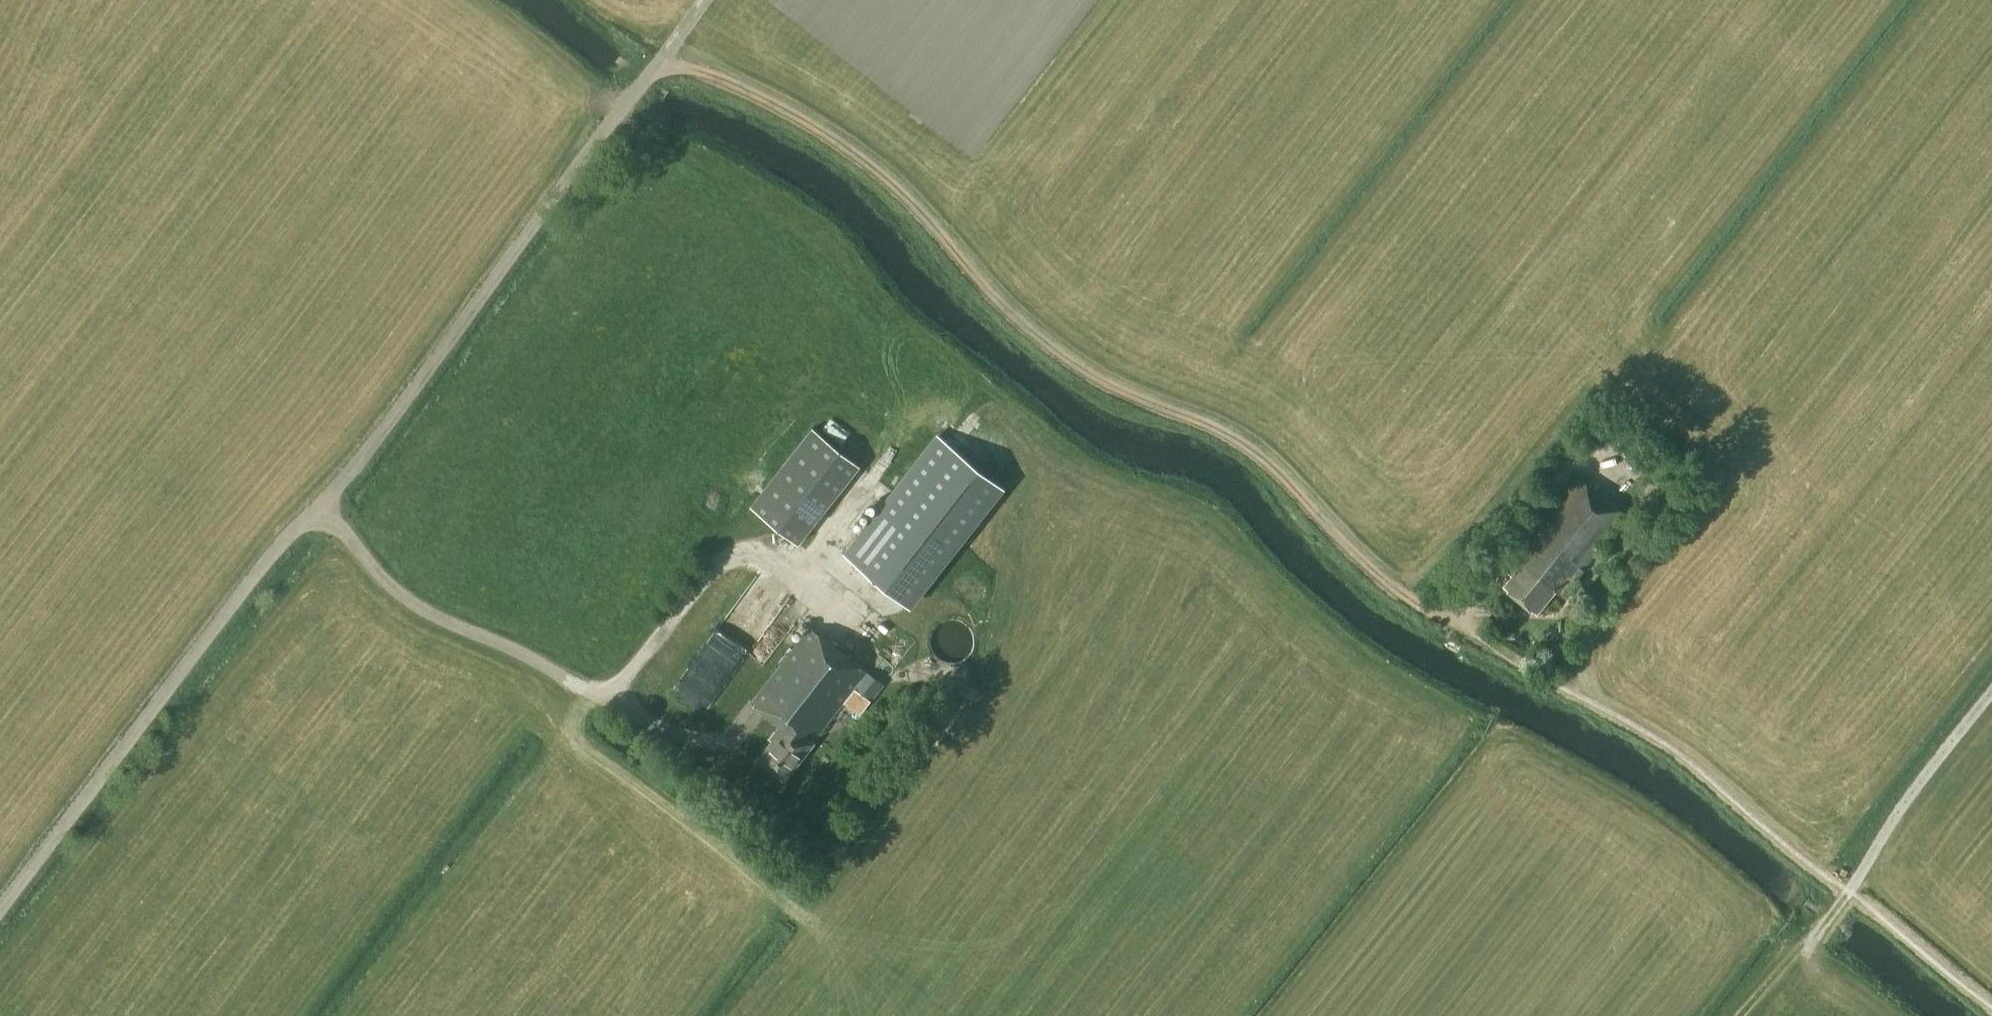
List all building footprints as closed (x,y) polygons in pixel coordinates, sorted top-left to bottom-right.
[(861,464),(813,427),(751,504),(799,542),(861,464)] [(1002,485),(939,435),(846,554),(907,604),(1002,485)] [(1561,596),(1569,586),(1576,578),(1575,577),(1596,552),(1603,558),(1609,550),(1602,544),(1627,515),(1577,474),(1501,565),(1513,575),(1504,586),(1535,612),(1553,590),(1561,596)] [(884,685),(812,627),(752,702),(784,728),(760,758),(784,777),(856,687),(871,700),(884,685)]
